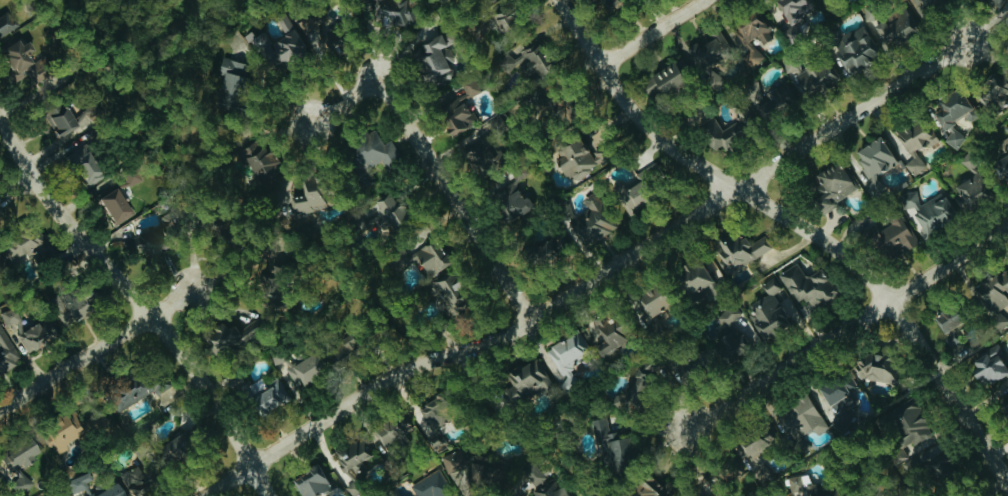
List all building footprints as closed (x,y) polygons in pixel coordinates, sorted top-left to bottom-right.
[(408,25),(409,0),(364,0),(364,16),(383,17),(383,25),(408,25)] [(787,38),(807,31),(800,11),(813,6),(810,0),(775,0),(778,9),(776,10),(787,38)] [(947,0),(910,0),(917,15),(947,0)] [(883,48),(917,31),(905,5),(893,10),(897,18),(886,24),(881,15),(870,21),(883,48)] [(305,50),(285,12),(276,17),(285,35),(272,42),(265,29),(257,34),(254,29),(248,33),(268,70),(305,50)] [(299,21),(314,54),(335,45),(321,12),(299,21)] [(508,15),(492,14),(492,24),(508,24),(508,15)] [(773,40),(770,17),(762,18),(762,16),(733,19),(735,37),(742,36),(743,44),(773,40)] [(879,56),(865,25),(843,35),(847,42),(834,48),(845,72),(879,56)] [(688,50),(696,64),(730,46),(722,31),(688,50)] [(414,45),(427,82),(453,73),(449,62),(452,61),(443,34),(414,45)] [(19,45),(15,40),(0,49),(0,58),(15,82),(33,70),(24,55),(32,50),(26,41),(19,45)] [(216,102),(238,106),(246,62),(224,58),(216,102)] [(649,98),(688,78),(680,64),(678,65),(676,61),(640,80),(649,98)] [(811,69),(815,79),(801,84),(806,95),(840,83),(833,61),(811,69)] [(1004,74),(1000,78),(996,72),(972,89),(985,107),(990,104),(994,110),(1007,99),(1007,79),(1004,74)] [(467,97),(481,91),(474,76),(461,82),(467,97)] [(790,79),(780,86),(772,87),(765,92),(761,95),(759,83),(755,78),(747,79),(738,85),(747,98),(755,97),(756,106),(763,117),(773,115),(779,111),(785,110),(800,101),(798,92),(790,79)] [(932,112),(939,127),(971,112),(960,89),(937,100),(941,108),(932,112)] [(42,111),(54,133),(51,134),(57,145),(61,142),(58,136),(76,127),(62,101),(42,111)] [(477,121),(465,101),(439,117),(451,137),(477,121)] [(725,148),(743,137),(735,122),(722,129),(713,114),(706,117),(701,108),(690,114),(710,151),(722,144),(725,148)] [(938,141),(931,125),(921,129),(917,119),(896,128),(910,160),(905,162),(911,174),(926,168),(917,150),(938,141)] [(399,146),(378,138),(380,134),(364,129),(350,166),(366,172),(370,160),(391,167),(399,146)] [(467,159),(477,171),(497,157),(482,135),(467,146),(473,155),(467,159)] [(598,165),(577,135),(556,149),(561,155),(555,159),(571,183),(598,165)] [(986,149),(998,177),(1007,173),(1007,140),(986,149)] [(84,188),(101,177),(82,148),(65,159),(84,188)] [(277,189),(277,207),(290,207),(290,188),(277,188),(277,151),(255,152),(255,190),(277,189)] [(814,174),(824,193),(814,198),(820,211),(856,193),(840,161),(814,174)] [(887,187),(874,173),(866,181),(879,195),(887,187)] [(987,200),(980,175),(953,183),(961,208),(987,200)] [(293,215),(324,211),(319,176),(300,179),(303,195),(291,197),(293,215)] [(644,182),(620,193),(628,210),(652,199),(644,182)] [(507,220),(534,207),(524,187),(506,195),(502,185),(493,190),(507,220)] [(115,186),(95,199),(112,227),(132,214),(115,186)] [(919,201),(917,190),(900,193),(904,210),(915,207),(920,231),(954,224),(948,195),(919,201)] [(386,232),(407,215),(387,192),(352,221),(360,231),(375,218),(386,232)] [(592,243),(603,227),(611,233),(618,223),(590,202),(579,217),(569,210),(561,221),(592,243)] [(918,242),(901,210),(889,217),(893,224),(878,231),(874,224),(865,228),(882,261),(918,242)] [(32,252),(38,247),(20,225),(0,240),(0,243),(12,259),(28,247),(32,252)] [(130,260),(164,246),(157,228),(123,242),(130,260)] [(771,247),(763,235),(749,244),(740,230),(713,247),(730,273),(771,247)] [(426,277),(449,262),(434,239),(411,254),(426,277)] [(713,284),(699,258),(672,273),(686,299),(713,284)] [(796,306),(809,299),(812,307),(835,295),(822,268),(805,276),(798,262),(779,272),(796,306)] [(994,322),(1004,316),(1000,309),(1007,304),(1007,296),(1007,295),(1007,269),(1007,267),(983,281),(988,290),(979,296),(994,322)] [(432,281),(441,312),(452,309),(453,313),(459,312),(456,301),(461,299),(455,275),(432,281)] [(762,339),(794,321),(796,326),(805,321),(794,302),(782,309),(774,293),(781,289),(775,277),(761,284),(769,298),(746,310),(762,339)] [(84,309),(79,302),(87,296),(78,284),(67,293),(68,295),(51,307),(63,323),(84,309)] [(635,295),(645,318),(668,308),(659,285),(635,295)] [(742,312),(734,303),(719,315),(727,325),(742,312)] [(942,333),(962,323),(953,306),(934,316),(942,333)] [(606,321),(602,324),(597,318),(582,332),(604,356),(622,340),(606,321)] [(18,330),(25,351),(53,341),(46,321),(18,330)] [(0,323),(0,374),(22,362),(0,323)] [(711,337),(722,360),(747,348),(737,325),(711,337)] [(235,326),(225,328),(224,326),(205,332),(211,351),(240,341),(235,326)] [(542,351),(564,389),(578,382),(571,369),(576,366),(571,358),(589,349),(578,330),(542,351)] [(997,345),(966,368),(977,383),(984,377),(991,386),(1007,374),(1007,360),(997,345)] [(874,348),(853,364),(868,384),(878,376),(886,386),(897,377),(874,348)] [(317,352),(287,367),(296,385),(326,371),(317,352)] [(553,386),(539,357),(504,373),(511,386),(498,392),(505,409),(553,386)] [(859,387),(848,369),(820,388),(838,415),(831,420),(837,429),(860,414),(854,405),(859,401),(852,391),(859,387)] [(171,386),(165,376),(143,387),(136,374),(102,392),(113,413),(153,391),(155,394),(171,386)] [(258,416),(291,399),(281,379),(247,396),(258,416)] [(791,438),(811,426),(816,434),(828,427),(808,392),(775,412),(791,438)] [(448,443),(438,426),(452,418),(439,396),(414,411),(436,450),(448,443)] [(912,442),(916,451),(926,447),(923,438),(930,435),(916,403),(889,414),(897,431),(898,430),(901,436),(894,439),(898,448),(912,442)] [(65,444),(83,432),(70,410),(40,428),(57,455),(68,449),(65,444)] [(383,446),(413,427),(403,411),(373,429),(383,446)] [(592,418),(597,454),(607,452),(609,465),(631,462),(627,431),(610,434),(607,416),(592,418)] [(737,440),(749,454),(763,440),(751,427),(737,440)] [(193,453),(182,433),(158,446),(169,466),(193,453)] [(30,437),(0,450),(0,463),(3,470),(22,462),(23,464),(39,457),(30,437)] [(354,462),(372,456),(365,438),(337,448),(348,479),(358,475),(354,462)] [(952,463),(935,444),(914,462),(932,481),(952,463)] [(557,485),(554,477),(547,480),(543,468),(532,465),(520,456),(518,456),(494,464),(485,456),(469,452),(463,448),(441,455),(447,473),(461,468),(464,476),(465,475),(516,489),(519,485),(526,487),(534,484),(531,495),(568,495),(565,487),(557,485)] [(120,475),(129,491),(149,478),(139,463),(120,475)] [(318,464),(291,478),(301,495),(314,495),(331,487),(318,464)] [(416,495),(450,495),(452,495),(438,469),(409,485),(416,495)] [(647,470),(635,480),(638,483),(629,491),(634,495),(663,495),(667,492),(647,470)] [(91,486),(86,473),(67,481),(72,494),(91,486)] [(792,491),(806,487),(802,473),(788,477),(792,491)] [(33,483),(23,475),(13,487),(23,495),(33,483)] [(830,486),(808,486),(808,495),(829,495),(830,486)]
